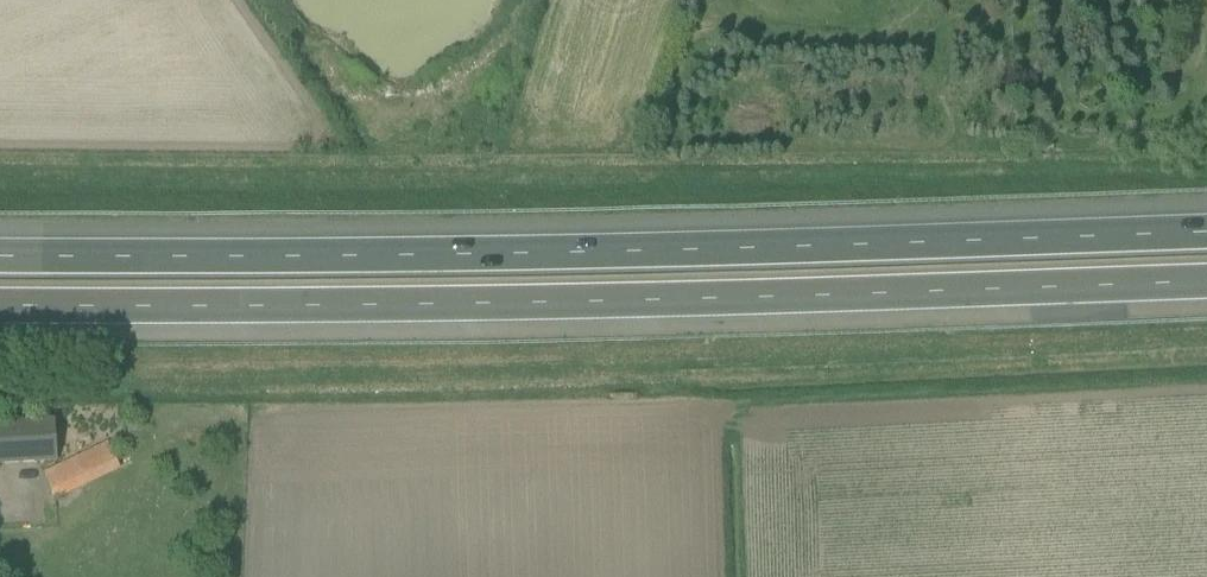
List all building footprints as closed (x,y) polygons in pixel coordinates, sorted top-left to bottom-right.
[(58,461),(56,422),(0,425),(0,464),(58,461)] [(109,443),(45,474),(56,499),(121,467),(109,443)]
